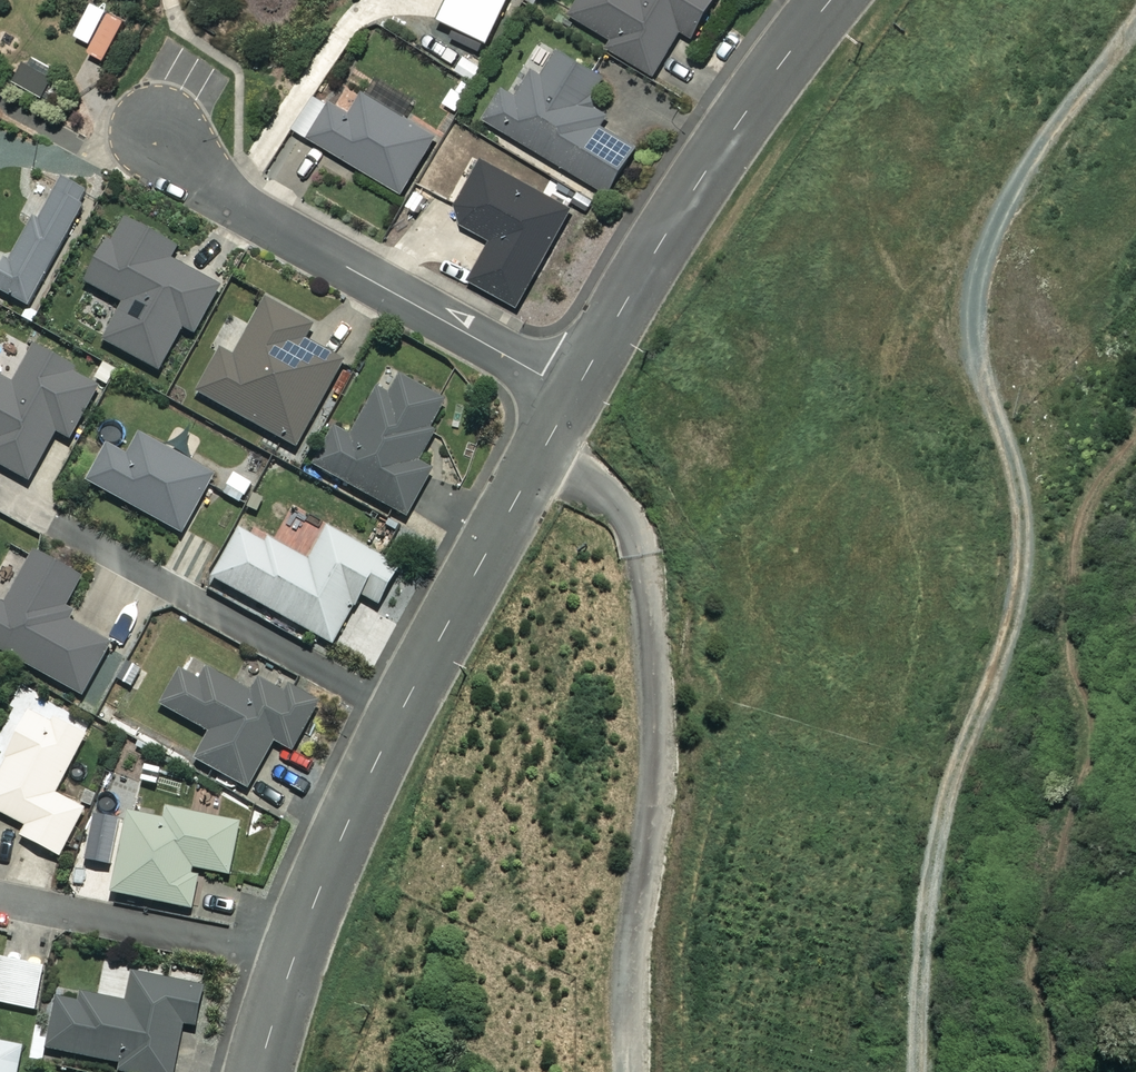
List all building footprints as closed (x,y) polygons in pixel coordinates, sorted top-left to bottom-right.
[(439,18),(488,41),(507,0),(448,0),(439,18)] [(572,14),(613,37),(608,45),(655,72),(680,29),(693,36),(713,0),(581,0),(572,14)] [(632,145),(599,125),(607,111),(588,99),(604,74),(559,46),(543,72),(534,66),(516,96),(501,87),(483,116),(605,190),(632,145)] [(434,135),(361,91),(352,106),(334,95),(309,137),(400,192),(434,135)] [(570,209),(481,161),(450,217),(492,239),(470,280),(517,306),(570,209)] [(58,176),(11,266),(3,262),(0,267),(0,285),(29,301),(87,191),(58,176)] [(175,243),(124,216),(110,244),(104,241),(83,280),(122,301),(102,339),(158,369),(181,326),(191,331),(217,284),(167,258),(175,243)] [(308,326),(264,302),(234,356),(221,349),(198,389),(296,443),(342,361),(301,338),(308,326)] [(99,382),(34,348),(14,386),(0,379),(0,464),(29,479),(54,431),(69,439),(99,382)] [(445,399),(399,374),(388,395),(374,387),(348,435),(331,426),(310,465),(405,515),(430,467),(413,458),(445,399)] [(212,472),(138,433),(127,454),(106,443),(86,481),(181,531),(212,472)] [(306,560),(240,524),(213,573),(332,637),(357,592),(376,602),(397,564),(325,525),(306,560)] [(37,544),(31,555),(5,604),(0,601),(0,649),(81,694),(109,642),(57,614),(82,568),(37,544)] [(250,693),(185,658),(160,705),(209,731),(194,759),(246,787),(272,740),(291,750),(316,703),(260,673),(250,693)] [(53,792),(83,731),(51,715),(48,722),(26,711),(0,763),(0,811),(25,824),(19,834),(59,854),(82,806),(53,792)] [(238,822),(165,806),(163,818),(127,810),(110,889),(190,907),(199,866),(227,872),(238,822)] [(0,956),(0,1002),(34,1009),(43,964),(0,956)] [(132,971),(125,1005),(51,990),(40,1046),(119,1061),(118,1067),(140,1071),(170,1071),(180,1021),(192,1023),(200,985),(132,971)] [(0,1040),(0,1071),(15,1071),(21,1044),(0,1040)]
